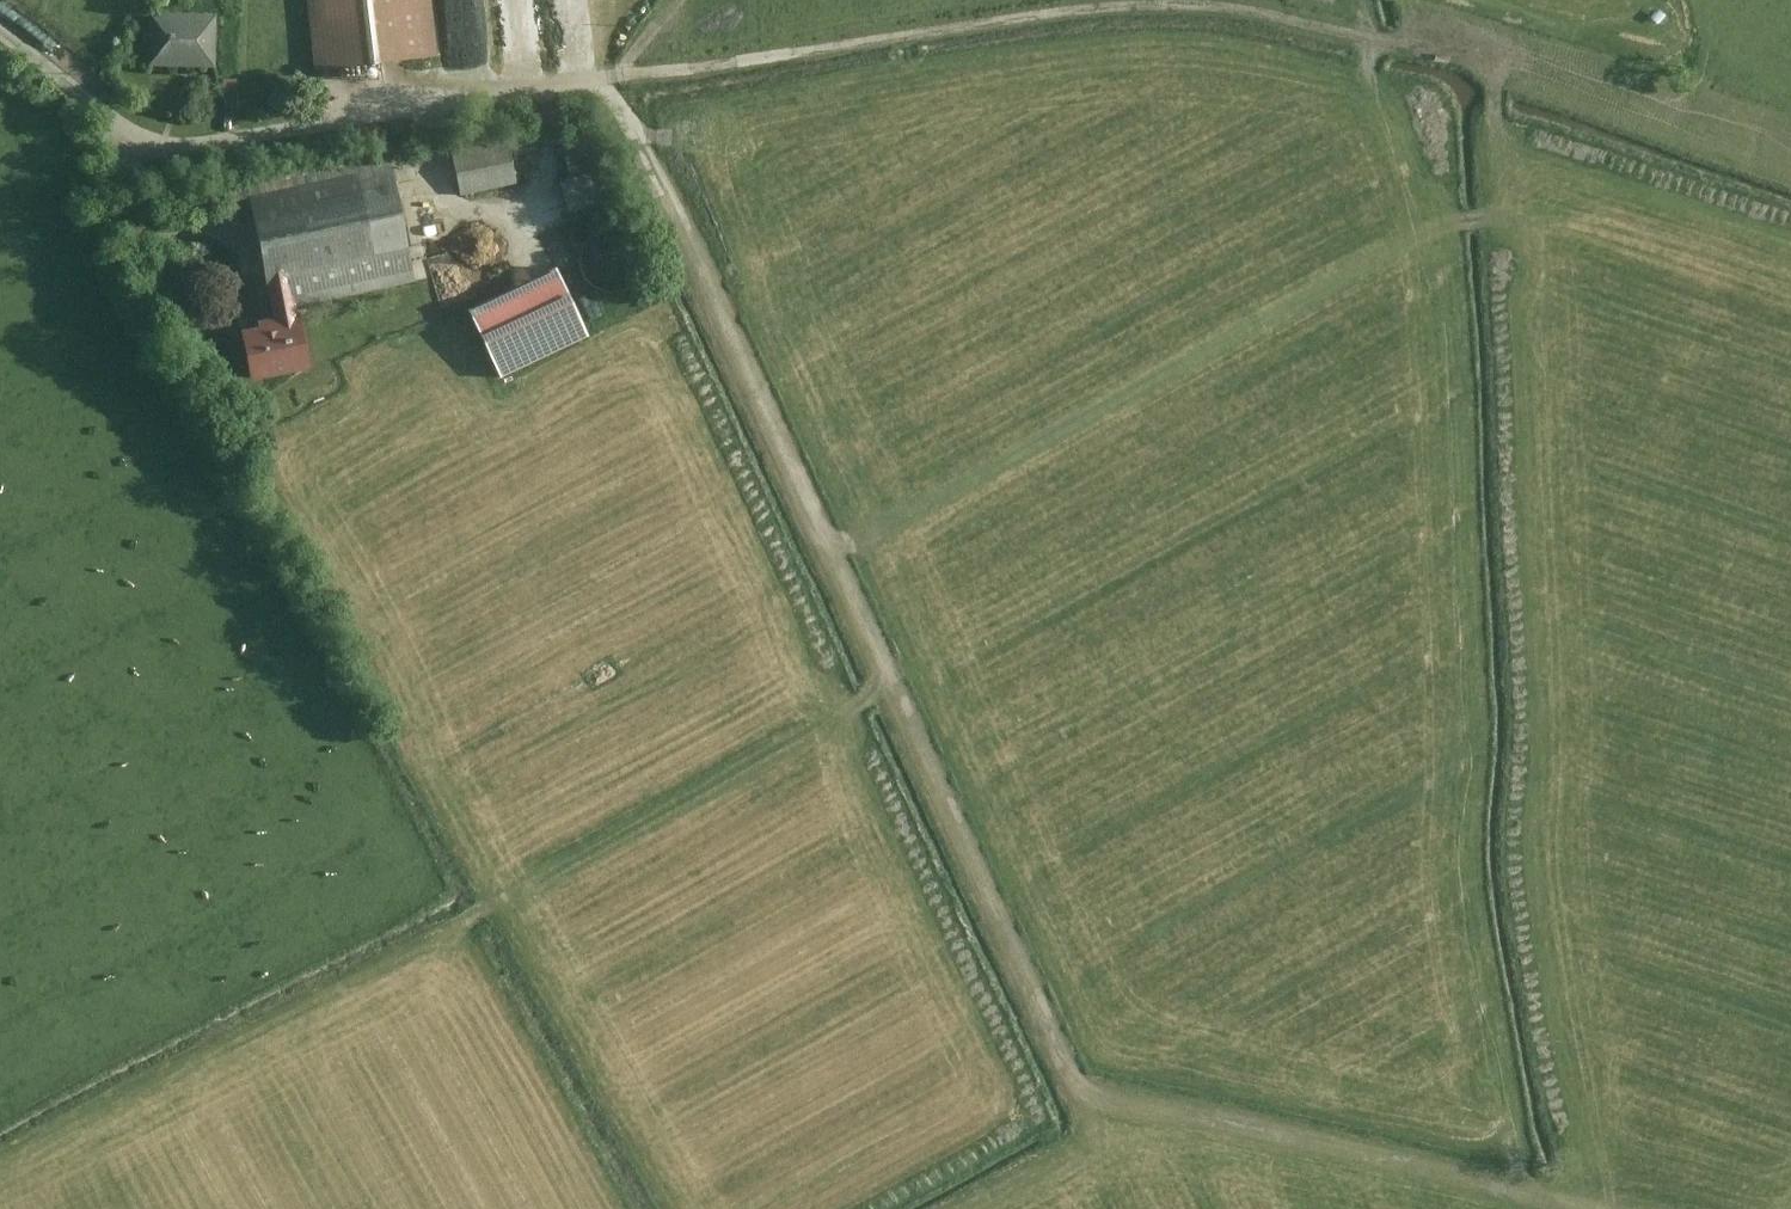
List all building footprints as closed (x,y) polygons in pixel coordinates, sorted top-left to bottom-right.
[(320,75),(438,59),(429,0),(309,0),(320,75)] [(216,70),(219,20),(153,16),(150,66),(216,70)] [(225,80),(229,106),(243,105),(239,78),(225,80)] [(571,180),(560,183),(569,217),(602,209),(583,131),(561,137),(571,180)] [(510,140),(453,150),(460,194),(517,184),(510,140)] [(416,278),(391,159),(248,189),(271,306),(416,278)] [(585,339),(555,277),(473,317),(503,379),(585,339)] [(254,378),(311,368),(299,302),(271,306),(273,317),(261,319),(263,329),(246,332),(254,378)]
